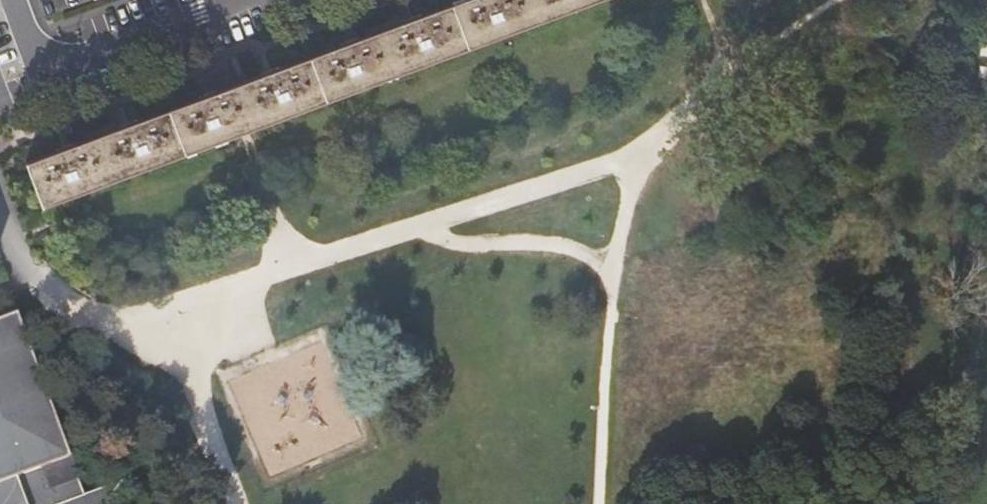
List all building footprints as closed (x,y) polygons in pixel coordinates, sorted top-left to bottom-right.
[(31,165),(44,209),(215,148),(603,0),(482,0),(201,108),(31,165)] [(107,500),(112,495),(117,491),(112,487),(82,498),(16,314),(0,320),(0,503),(104,503),(107,500)]
